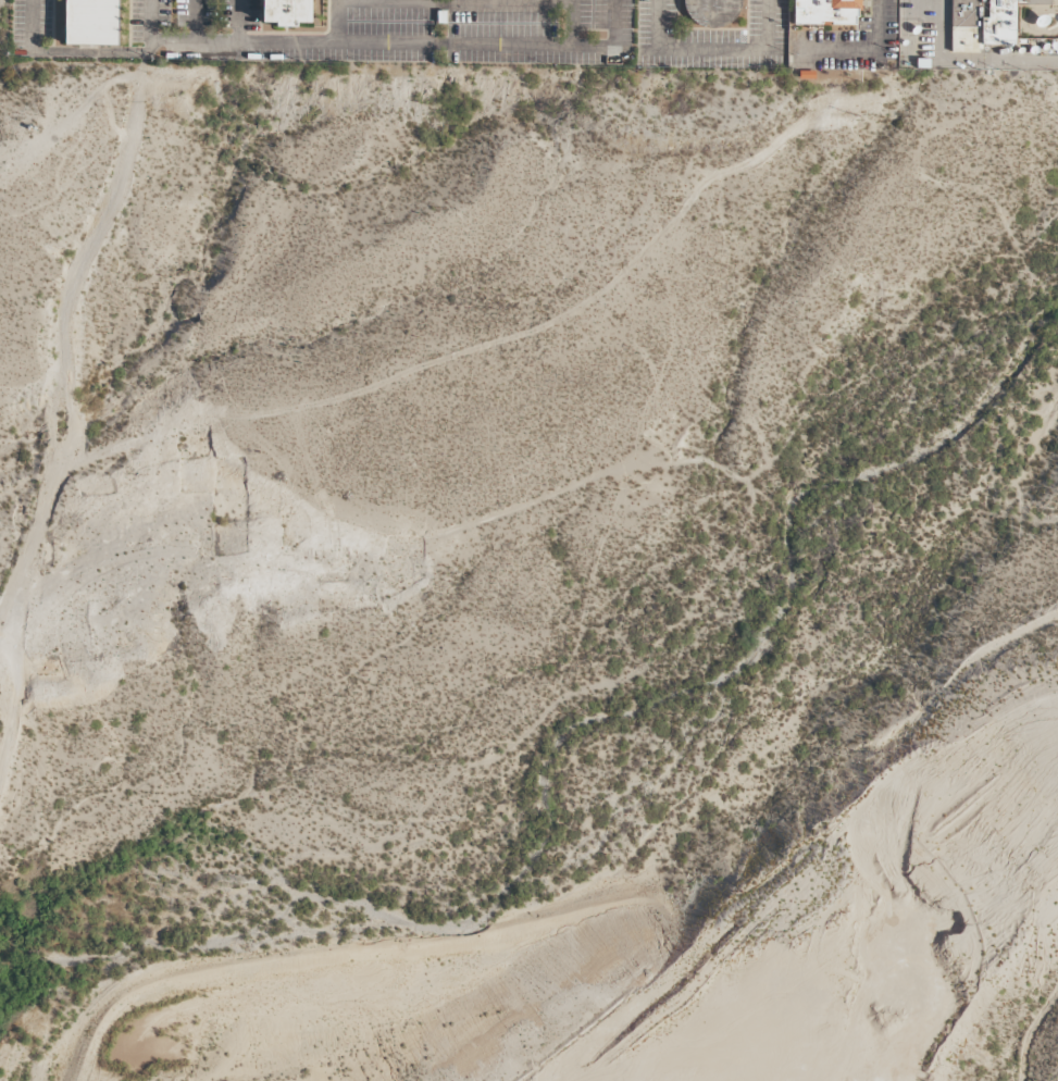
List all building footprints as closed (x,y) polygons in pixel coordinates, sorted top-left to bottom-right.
[(64,45),(117,46),(118,0),(65,0),(64,45)] [(261,25),(309,25),(309,0),(261,0),(261,25)] [(791,25),(859,26),(860,0),(791,0),(791,25)] [(978,51),(978,44),(1015,44),(1016,4),(1050,5),(1051,0),(951,0),(950,51),(978,51)]
